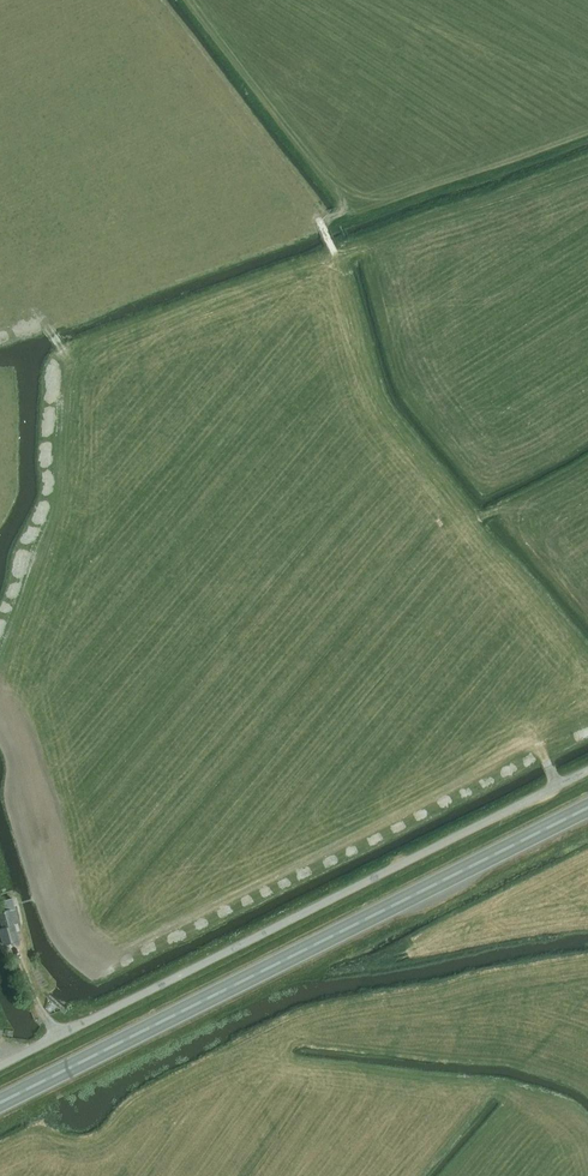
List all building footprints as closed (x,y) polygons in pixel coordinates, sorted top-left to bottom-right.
[(18,922),(12,898),(0,902),(3,911),(0,912),(0,917),(3,927),(0,928),(0,939),(2,938),(4,943),(18,939),(13,924),(18,922)]
